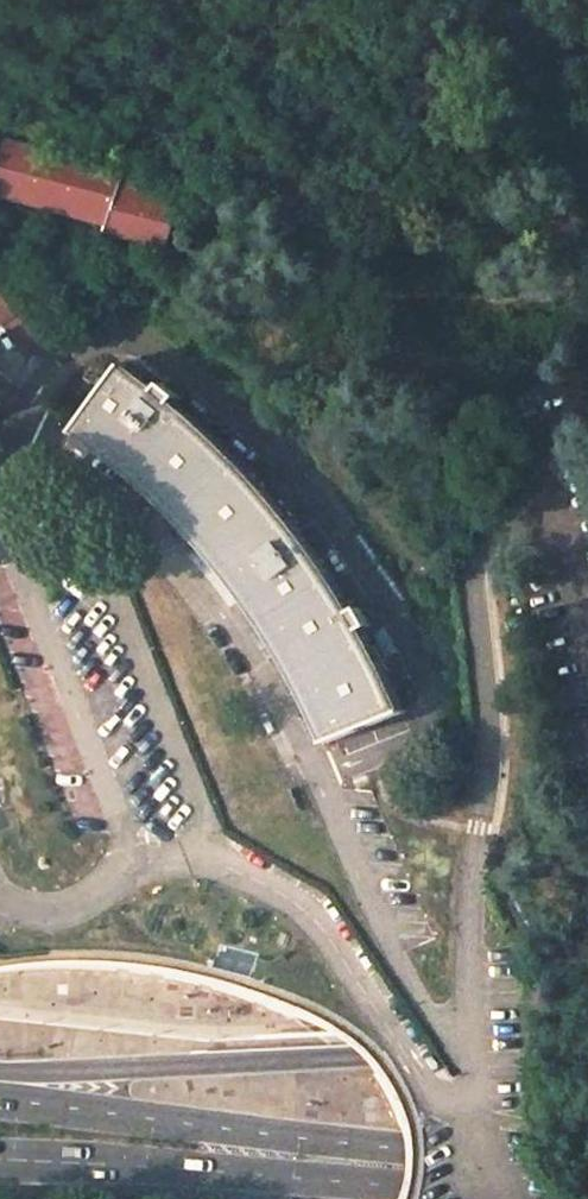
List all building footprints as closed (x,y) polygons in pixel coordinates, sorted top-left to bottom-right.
[(0,165),(0,194),(110,223),(108,232),(165,247),(180,192),(123,177),(124,173),(7,142),(0,165)] [(0,276),(0,325),(2,328),(11,322),(33,354),(57,338),(34,306),(40,302),(27,284),(12,294),(0,276)] [(279,508),(254,479),(227,451),(185,412),(155,387),(124,364),(77,432),(121,465),(162,502),(194,535),(218,563),(247,599),(282,653),(309,701),(328,743),(404,712),(388,677),(371,643),(336,585),(297,530),(279,508)] [(102,367),(94,378),(102,384),(110,372),(102,367)]
